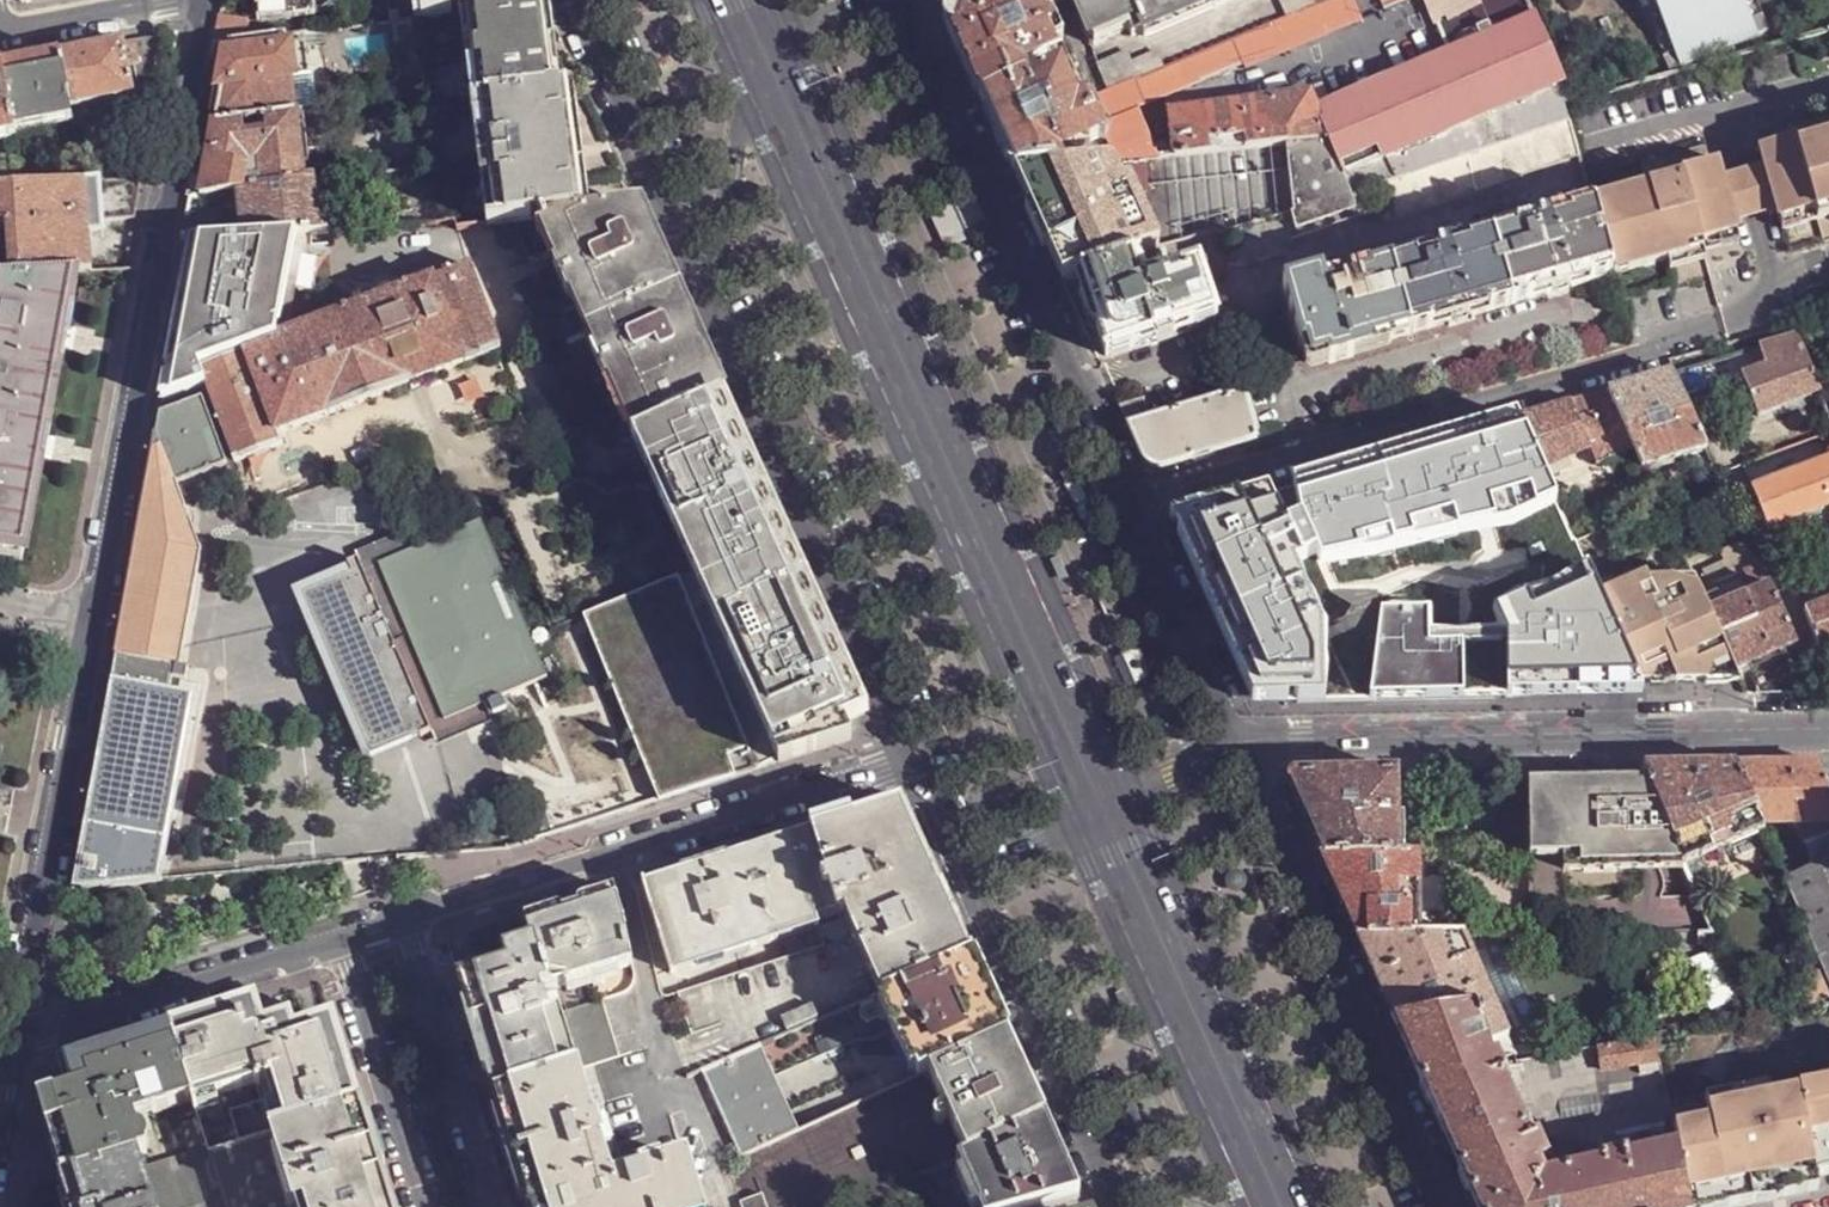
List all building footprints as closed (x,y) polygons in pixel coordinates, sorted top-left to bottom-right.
[(223,3),(220,15),(232,17),(229,32),(218,29),(215,45),(229,44),(252,40),(246,0),(244,0),(223,3)] [(259,20),(316,13),(314,0),(256,0),(259,20)] [(355,27),(390,23),(388,0),(352,0),(355,27)] [(390,23),(412,19),(423,18),(421,0),(388,0),(390,23)] [(423,18),(461,13),(467,13),(496,9),(505,7),(546,2),(546,0),(421,0),(423,18)] [(980,99),(1022,79),(1019,73),(1046,60),(1050,49),(1043,33),(1034,15),(1041,12),(1046,10),(1045,8),(1041,0),(990,0),(956,14),(951,31),(970,77),(980,99)] [(1045,8),(1063,0),(1041,0),(1045,8)] [(1088,41),(1125,26),(1129,35),(1138,31),(1141,37),(1226,0),(1068,0),(1088,41)] [(1126,111),(1138,106),(1239,66),(1244,71),(1363,23),(1361,20),(1353,0),(1332,0),(1285,19),(1161,70),(1116,87),(1126,111)] [(1278,1),(1285,19),(1332,0),(1281,0),(1278,1)] [(1383,11),(1384,12),(1412,0),(1378,0),(1383,11)] [(1536,17),(1529,0),(1424,0),(1448,55),(1536,17)] [(1680,67),(1760,33),(1746,0),(1651,0),(1680,67)] [(474,69),(480,105),(482,105),(559,93),(555,69),(553,69),(551,58),(547,27),(550,27),(550,25),(546,2),(505,7),(506,19),(498,20),(496,9),(467,13),(471,48),(472,60),(474,69)] [(496,9),(498,20),(506,19),(505,7),(496,9)] [(1043,33),(1050,49),(1062,43),(1046,10),(1041,12),(1049,30),(1043,33)] [(1049,30),(1041,12),(1034,15),(1043,33),(1049,30)] [(461,13),(465,48),(471,48),(467,13),(461,13)] [(1536,17),(1448,55),(1476,121),(1565,84),(1536,17)] [(301,51),(298,34),(287,36),(292,75),(304,73),(301,51)] [(153,73),(160,35),(130,41),(137,76),(153,73)] [(215,115),(214,123),(296,113),(304,111),(315,109),(310,72),(304,73),(292,75),(287,36),(252,40),(229,44),(225,64),(215,115)] [(109,44),(61,53),(69,106),(134,94),(124,41),(109,44)] [(211,61),(225,64),(229,44),(215,45),(211,61)] [(14,136),(14,134),(11,117),(69,106),(61,53),(0,65),(0,138),(14,136)] [(1097,66),(1108,91),(1116,87),(1161,70),(1153,54),(1130,64),(1125,53),(1097,66)] [(1448,55),(1317,110),(1328,137),(1327,137),(1343,176),(1416,147),(1476,121),(1448,55)] [(468,70),(473,106),(480,105),(474,69),(468,70)] [(1001,148),(1012,171),(1058,166),(1053,156),(1070,149),(1077,152),(1080,145),(1104,136),(1088,102),(1076,107),(1063,77),(1051,73),(1024,86),(1022,79),(980,99),(1001,148)] [(1416,147),(1425,169),(1445,163),(1467,156),(1487,148),(1509,140),(1530,134),(1551,126),(1568,120),(1564,105),(1572,103),(1565,84),(1476,121),(1416,147)] [(1087,100),(1088,102),(1104,136),(1114,161),(1118,161),(1160,156),(1138,106),(1126,111),(1116,87),(1108,91),(1087,100)] [(490,165),(497,223),(500,223),(512,220),(542,217),(586,213),(583,184),(580,184),(575,147),(572,120),(574,119),(571,92),(559,93),(482,105),(490,165)] [(1167,112),(1172,155),(1179,154),(1191,153),(1273,144),(1286,142),(1327,137),(1328,137),(1317,110),(1310,95),(1167,112)] [(480,105),(473,106),(481,166),(490,165),(482,105),(480,105)] [(11,117),(14,134),(72,123),(69,106),(11,117)] [(310,148),(304,111),(296,113),(306,182),(313,181),(312,167),(310,148)] [(306,182),(296,113),(214,123),(203,175),(200,195),(223,193),(306,182)] [(215,115),(202,113),(200,121),(214,123),(215,115)] [(1810,121),(1816,142),(1798,147),(1795,138),(1760,148),(1764,164),(1778,211),(1781,222),(1816,212),(1817,219),(1828,216),(1828,116),(1810,121)] [(1579,154),(1568,120),(1551,126),(1555,137),(1546,153),(1559,161),(1579,154)] [(1791,127),(1795,138),(1798,147),(1816,142),(1810,121),(1791,127)] [(1555,137),(1551,126),(1530,134),(1533,142),(1525,161),(1538,168),(1546,153),(1555,137)] [(1533,142),(1530,134),(1509,140),(1513,152),(1504,168),(1517,175),(1525,161),(1533,142)] [(1343,176),(1327,137),(1286,142),(1292,212),(1351,196),(1343,176)] [(1513,152),(1509,140),(1487,148),(1492,158),(1483,175),(1496,183),(1504,168),(1513,152)] [(1038,230),(1063,283),(1077,278),(1083,276),(1137,257),(1159,251),(1215,234),(1229,230),(1257,222),(1276,217),(1288,214),(1292,212),(1286,142),(1273,144),(1191,153),(1179,154),(1172,155),(1160,156),(1118,161),(1114,161),(1104,161),(1058,166),(1012,171),(1017,183),(1029,209),(1038,230)] [(1601,243),(1610,276),(1667,260),(1703,250),(1701,244),(1737,233),(1734,223),(1721,177),(1716,160),(1708,163),(1703,145),(1641,162),(1648,189),(1591,204),(1598,233),(1601,243)] [(1425,169),(1416,147),(1343,176),(1351,196),(1358,193),(1377,186),(1403,177),(1423,170),(1425,169)] [(1487,148),(1467,156),(1470,165),(1461,183),(1476,191),(1483,175),(1492,158),(1487,148)] [(1467,156),(1445,163),(1449,172),(1440,190),(1453,199),(1461,183),(1470,165),(1467,156)] [(1445,163),(1425,169),(1423,170),(1427,179),(1418,198),(1431,206),(1440,190),(1449,172),(1445,163)] [(1721,177),(1734,223),(1778,211),(1764,164),(1721,177)] [(481,166),(489,224),(497,223),(490,165),(481,166)] [(138,169),(138,181),(141,180),(141,182),(149,182),(151,168),(138,169)] [(1427,179),(1423,170),(1403,177),(1406,187),(1398,206),(1410,212),(1418,198),(1427,179)] [(191,174),(186,196),(200,195),(203,175),(191,174)] [(1406,187),(1403,177),(1377,186),(1381,195),(1372,214),(1390,220),(1398,206),(1406,187)] [(138,181),(100,182),(103,221),(134,219),(141,182),(141,180),(138,181)] [(325,180),(314,181),(321,229),(327,229),(327,223),(325,201),(328,201),(325,180)] [(314,181),(313,181),(306,182),(223,193),(227,212),(241,211),(244,234),(306,230),(321,229),(314,181)] [(13,276),(70,273),(93,271),(89,238),(88,222),(103,221),(100,182),(83,184),(0,189),(0,226),(9,226),(13,276)] [(1358,193),(1351,196),(1355,210),(1290,233),(1289,242),(1365,214),(1358,193)] [(1355,210),(1351,196),(1292,212),(1288,214),(1293,226),(1290,233),(1355,210)] [(1487,235),(1510,306),(1610,276),(1601,243),(1597,243),(1594,234),(1598,233),(1591,204),(1562,213),(1564,220),(1547,224),(1545,218),(1530,223),(1532,229),(1513,235),(1511,228),(1487,235)] [(1483,236),(1487,235),(1511,228),(1530,223),(1529,217),(1525,206),(1505,212),(1504,208),(1477,216),(1483,236)] [(663,265),(636,207),(586,213),(542,217),(637,432),(720,397),(721,396),(714,381),(686,318),(663,265)] [(1529,217),(1530,223),(1545,218),(1543,212),(1529,217)] [(1781,222),(1783,229),(1817,219),(1816,212),(1781,222)] [(1229,261),(1247,266),(1266,261),(1285,255),(1289,242),(1290,233),(1293,226),(1288,214),(1276,217),(1257,222),(1229,230),(1233,242),(1229,261)] [(88,222),(89,238),(104,237),(103,221),(88,222)] [(167,376),(163,400),(204,385),(198,368),(296,331),(291,318),(296,287),(306,230),(244,234),(192,239),(185,276),(176,330),(169,366),(183,361),(186,369),(167,376)] [(1703,250),(1703,251),(1739,242),(1737,233),(1701,244),(1703,250)] [(1387,264),(1409,334),(1510,306),(1487,235),(1483,236),(1474,239),(1463,243),(1465,249),(1448,254),(1446,247),(1430,252),(1431,258),(1414,264),(1411,257),(1409,258),(1387,264)] [(1405,241),(1409,258),(1411,257),(1430,252),(1429,246),(1425,235),(1405,241)] [(1430,252),(1446,247),(1444,241),(1429,246),(1430,252)] [(1703,250),(1667,260),(1670,269),(1706,259),(1703,251),(1703,250)] [(1365,271),(1367,270),(1362,255),(1346,260),(1347,268),(1350,275),(1365,271)] [(1077,278),(1106,358),(1149,343),(1151,349),(1153,349),(1155,346),(1153,343),(1171,335),(1173,340),(1175,341),(1177,339),(1176,335),(1215,320),(1197,265),(1166,276),(1157,279),(1147,282),(1137,257),(1083,276),(1077,278)] [(1318,268),(1319,274),(1320,273),(1323,284),(1339,279),(1340,278),(1338,270),(1335,263),(1318,268)] [(359,306),(346,310),(346,309),(343,310),(344,312),(296,331),(198,368),(204,385),(227,444),(235,462),(284,444),(280,431),(500,349),(468,264),(376,300),(374,293),(356,300),(359,306)] [(1152,267),(1157,279),(1166,276),(1162,264),(1152,267)] [(1326,359),(1328,366),(1352,358),(1351,352),(1378,344),(1409,334),(1387,264),(1367,270),(1365,271),(1366,277),(1352,281),(1350,275),(1340,278),(1339,279),(1341,285),(1325,289),(1323,284),(1320,273),(1319,274),(1279,286),(1299,349),(1304,347),(1309,364),(1326,359)] [(1338,270),(1340,278),(1350,275),(1347,268),(1338,270)] [(20,550),(37,459),(70,273),(13,276),(0,277),(0,546),(20,550)] [(1775,343),(1781,359),(1801,351),(1795,338),(1775,343)] [(1775,343),(1759,348),(1765,365),(1781,359),(1775,343)] [(1781,359),(1765,365),(1741,375),(1758,417),(1818,394),(1801,351),(1781,359)] [(1633,384),(1607,392),(1635,453),(1645,473),(1674,462),(1705,449),(1670,374),(1657,378),(1643,382),(1633,384)] [(1150,466),(1159,469),(1168,468),(1258,441),(1242,392),(1159,417),(1150,420),(1128,426),(1142,457),(1143,459),(1150,466)] [(1607,392),(1570,403),(1585,450),(1591,471),(1635,453),(1607,392)] [(721,396),(720,397),(729,418),(748,460),(746,461),(753,474),(831,650),(860,715),(869,711),(737,415),(727,394),(721,396)] [(692,572),(778,763),(851,740),(844,725),(840,727),(839,724),(860,715),(831,650),(753,474),(746,461),(748,460),(729,418),(720,397),(637,432),(632,434),(642,457),(680,543),(691,567),(690,568),(692,572)] [(156,437),(174,484),(176,484),(227,466),(220,447),(202,399),(160,414),(156,437)] [(1144,400),(1119,407),(1128,426),(1150,420),(1146,408),(1144,400)] [(1519,424),(1538,468),(1585,450),(1570,403),(1516,418),(1519,424)] [(1146,408),(1150,420),(1159,417),(1155,405),(1146,408)] [(1192,531),(1178,537),(1184,550),(1253,705),(1453,701),(1640,698),(1634,684),(1596,598),(1547,489),(1538,468),(1519,424),(1237,507),(1234,500),(1170,520),(1189,525),(1192,531)] [(81,889),(81,891),(153,883),(162,883),(196,695),(178,692),(169,690),(174,666),(180,667),(202,551),(192,523),(192,522),(194,517),(192,512),(186,510),(176,484),(174,484),(156,437),(72,888),(81,889)] [(227,444),(220,447),(227,466),(235,462),(227,444)] [(1538,468),(1547,489),(1591,471),(1585,450),(1538,468)] [(1752,487),(1768,530),(1770,529),(1828,506),(1828,457),(1752,487)] [(1698,515),(1727,578),(1743,572),(1757,565),(1729,503),(1698,515)] [(473,525),(472,525),(491,569),(502,565),(483,521),(473,525)] [(420,738),(420,739),(431,734),(429,729),(447,722),(484,706),(540,682),(520,638),(517,632),(516,630),(497,582),(495,579),(491,569),(472,525),(417,549),(381,563),(363,570),(359,561),(348,566),(353,575),(420,738)] [(381,563),(417,549),(413,540),(410,531),(356,553),(359,561),(363,570),(381,563)] [(491,569),(495,579),(506,575),(502,565),(491,569)] [(1743,572),(1752,594),(1768,586),(1757,565),(1743,572)] [(692,572),(585,617),(658,801),(778,763),(692,572)] [(1710,587),(1720,609),(1752,594),(1743,572),(1727,578),(1710,587)] [(412,740),(420,738),(353,575),(302,595),(370,758),(412,741),(412,740)] [(497,582),(516,630),(527,625),(507,579),(497,582)] [(1634,684),(1693,684),(1707,677),(1711,669),(1730,660),(1708,613),(1698,592),(1693,580),(1630,581),(1596,598),(1634,684)] [(1708,613),(1730,660),(1735,674),(1746,668),(1795,646),(1768,586),(1752,594),(1720,609),(1708,613)] [(1710,587),(1698,592),(1708,613),(1720,609),(1710,587)] [(1803,610),(1828,601),(1828,593),(1801,603),(1803,610)] [(1820,651),(1828,647),(1828,601),(1803,610),(1820,651)] [(517,632),(520,638),(531,635),(529,628),(517,632)] [(549,678),(531,635),(520,638),(540,682),(549,678)] [(1135,645),(1122,651),(1131,670),(1144,664),(1135,645)] [(1787,693),(1816,692),(1795,646),(1746,668),(1758,693),(1787,693)] [(169,690),(178,692),(183,668),(180,667),(174,666),(169,690)] [(491,724),(484,706),(447,722),(429,729),(431,734),(436,747),(491,724)] [(1734,766),(1760,825),(1793,824),(1811,866),(1812,867),(1828,859),(1828,790),(1817,763),(1798,764),(1760,765),(1734,766)] [(1760,825),(1734,766),(1683,766),(1643,767),(1647,779),(1678,852),(1682,863),(1761,829),(1760,825)] [(1399,855),(1398,773),(1294,776),(1289,778),(1288,782),(1309,828),(1322,857),(1399,855)] [(1563,870),(1685,868),(1682,863),(1678,852),(1647,779),(1595,780),(1595,798),(1527,798),(1527,814),(1529,854),(1528,856),(1563,854),(1563,870)] [(644,881),(642,881),(643,884),(672,974),(698,965),(695,957),(746,942),(750,950),(818,927),(845,918),(880,994),(885,992),(967,956),(966,954),(962,955),(954,937),(957,935),(957,933),(953,934),(947,923),(944,916),(948,914),(947,912),(943,913),(934,893),(939,892),(937,890),(933,891),(931,887),(925,872),(929,872),(928,869),(923,871),(915,852),(919,850),(918,847),(914,850),(908,837),(905,829),(910,828),(908,825),(904,827),(897,813),(877,819),(875,813),(872,814),(874,820),(858,825),(856,819),(853,819),(855,826),(838,831),(835,825),(833,825),(834,832),(817,837),(814,831),(810,832),(812,839),(793,845),(791,838),(788,839),(791,845),(773,850),(771,845),(768,845),(770,851),(751,856),(750,851),(747,851),(749,858),(712,868),(709,862),(697,865),(698,867),(646,883),(644,881)] [(1529,854),(1527,814),(1502,814),(1502,854),(1529,854)] [(1564,908),(1563,870),(1563,854),(1528,856),(1531,909),(1564,908)] [(1357,937),(1421,936),(1419,856),(1399,855),(1322,857),(1340,899),(1357,937)] [(1421,936),(1450,935),(1450,923),(1449,914),(1449,902),(1449,878),(1449,868),(1449,855),(1419,856),(1421,936)] [(1812,867),(1811,866),(1783,879),(1798,913),(1810,945),(1816,957),(1819,964),(1828,985),(1828,988),(1828,859),(1812,867)] [(1768,883),(1785,920),(1798,913),(1783,879),(1781,876),(1768,883)] [(459,980),(494,1095),(574,1070),(578,1069),(553,991),(633,966),(623,921),(614,891),(523,918),(531,944),(502,952),(507,965),(459,980)] [(677,994),(702,1071),(759,1047),(834,1014),(844,1010),(851,1006),(880,994),(845,918),(818,927),(823,947),(677,992),(677,994)] [(1713,944),(1713,936),(1711,933),(1710,931),(1703,932),(1703,944),(1713,944)] [(1673,944),(1682,944),(1682,932),(1673,932),(1673,944)] [(1476,1008),(1486,1045),(1506,1036),(1508,1036),(1491,998),(1478,971),(1463,935),(1450,935),(1421,936),(1357,937),(1380,988),(1396,1021),(1476,1008)] [(1800,950),(1805,962),(1816,957),(1810,945),(1800,950)] [(967,956),(885,992),(913,1057),(1001,1017),(987,986),(973,954),(967,956)] [(1806,971),(1813,988),(1828,985),(1819,964),(1806,971)] [(553,991),(578,1069),(615,1057),(598,1001),(627,990),(634,981),(635,978),(635,974),(633,966),(553,991)] [(1478,971),(1491,998),(1496,996),(1500,991),(1501,984),(1499,979),(1497,975),(1492,970),(1486,968),(1484,969),(1478,971)] [(1828,994),(1828,988),(1828,985),(1813,988),(1806,989),(1808,999),(1828,994)] [(885,992),(880,994),(851,1006),(854,1014),(858,1023),(863,1034),(870,1050),(913,1057),(885,992)] [(269,1082),(283,1127),(358,1104),(333,1020),(294,1032),(290,1020),(264,1027),(256,1002),(172,1029),(193,1101),(195,1105),(269,1082)] [(851,1006),(844,1010),(848,1016),(854,1014),(851,1006)] [(1675,1149),(1624,1159),(1623,1154),(1620,1155),(1599,1160),(1600,1164),(1530,1177),(1524,1165),(1544,1156),(1534,1134),(1526,1137),(1497,1074),(1502,1072),(1498,1064),(1495,1057),(1490,1058),(1486,1045),(1476,1008),(1396,1021),(1416,1067),(1431,1099),(1463,1172),(1479,1206),(1686,1206),(1675,1149)] [(1652,1039),(1672,1140),(1675,1149),(1686,1206),(1729,1206),(1780,1196),(1828,1186),(1828,1010),(1652,1039)] [(838,1021),(846,1041),(863,1034),(858,1023),(851,1026),(848,1016),(838,1021)] [(913,1057),(920,1077),(935,1071),(1010,1037),(1001,1017),(913,1057)] [(59,1176),(60,1178),(133,1154),(143,1152),(146,1151),(145,1146),(147,1144),(149,1138),(146,1133),(141,1131),(129,1134),(123,1115),(152,1107),(153,1114),(193,1101),(172,1029),(66,1063),(74,1088),(53,1094),(39,1099),(48,1129),(58,1125),(72,1172),(59,1176)] [(791,1117),(797,1133),(920,1077),(913,1057),(870,1050),(863,1034),(846,1041),(771,1074),(791,1117)] [(1495,1057),(1514,1054),(1506,1036),(1486,1045),(1490,1058),(1495,1057)] [(1010,1037),(935,1071),(971,1154),(1035,1123),(1031,1114),(1041,1109),(1027,1075),(1010,1037)] [(1524,1165),(1530,1177),(1600,1164),(1599,1160),(1620,1155),(1620,1150),(1672,1140),(1652,1039),(1498,1064),(1502,1072),(1497,1074),(1526,1137),(1534,1134),(1544,1156),(1524,1165)] [(759,1047),(702,1071),(741,1158),(797,1133),(791,1117),(771,1074),(759,1047)] [(494,1095),(528,1206),(580,1206),(616,1196),(599,1144),(591,1122),(574,1070),(494,1095)] [(358,1104),(283,1127),(272,1130),(296,1206),(391,1206),(358,1104)] [(1031,1114),(1035,1123),(1045,1118),(1041,1109),(1031,1114)] [(591,1122),(599,1144),(614,1140),(606,1117),(591,1122)] [(978,1206),(1035,1206),(1079,1195),(1059,1150),(1045,1118),(1035,1123),(971,1154),(956,1161),(978,1206)] [(209,1151),(226,1206),(296,1206),(272,1130),(209,1151)] [(1675,1149),(1672,1140),(1620,1150),(1620,1155),(1623,1154),(1624,1159),(1675,1149)] [(209,1151),(207,1145),(146,1163),(143,1152),(133,1154),(148,1204),(155,1201),(157,1206),(226,1206),(209,1151)] [(155,1201),(148,1204),(133,1154),(60,1178),(69,1206),(157,1206),(155,1201)] [(580,1206),(701,1206),(686,1159),(624,1179),(628,1192),(616,1196),(580,1206)]
